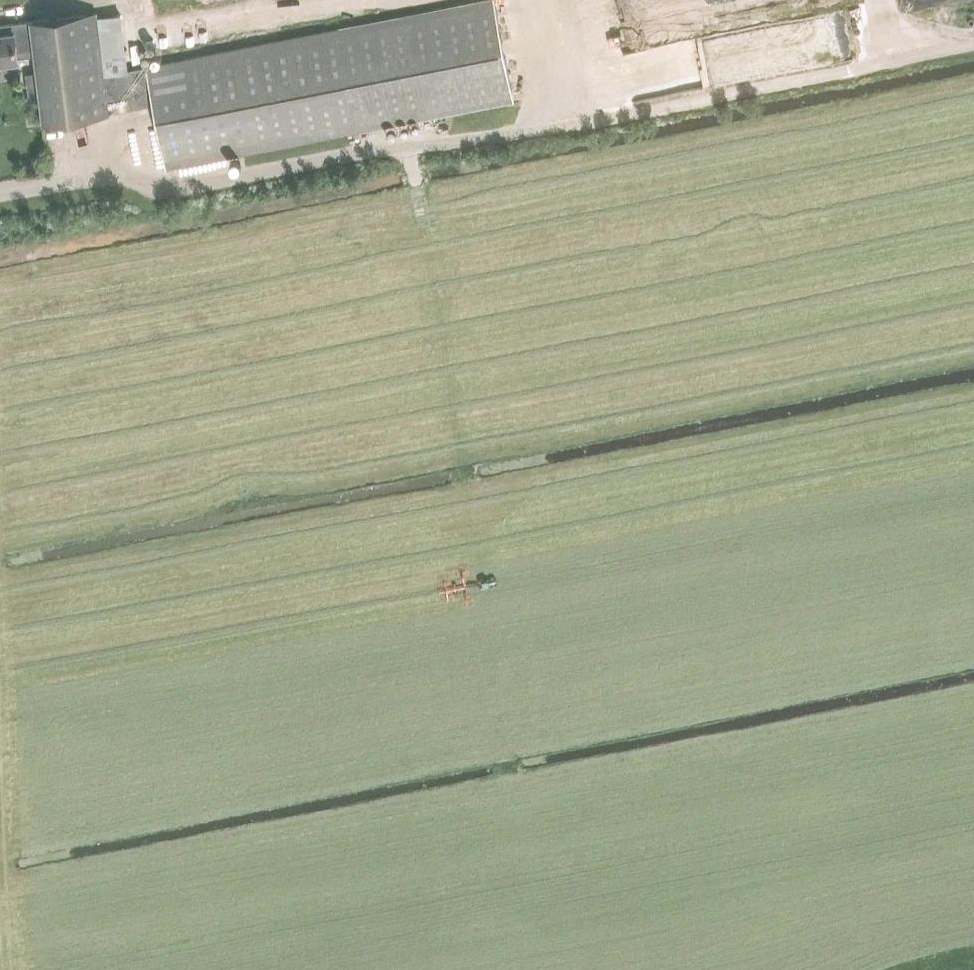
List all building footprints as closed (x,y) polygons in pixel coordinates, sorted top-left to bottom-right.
[(18,60),(16,49),(35,47),(44,121),(108,114),(155,104),(167,169),(514,96),(494,0),(468,0),(335,28),(123,70),(116,14),(96,16),(95,12),(32,20),(32,21),(0,25),(0,62),(18,60)]
